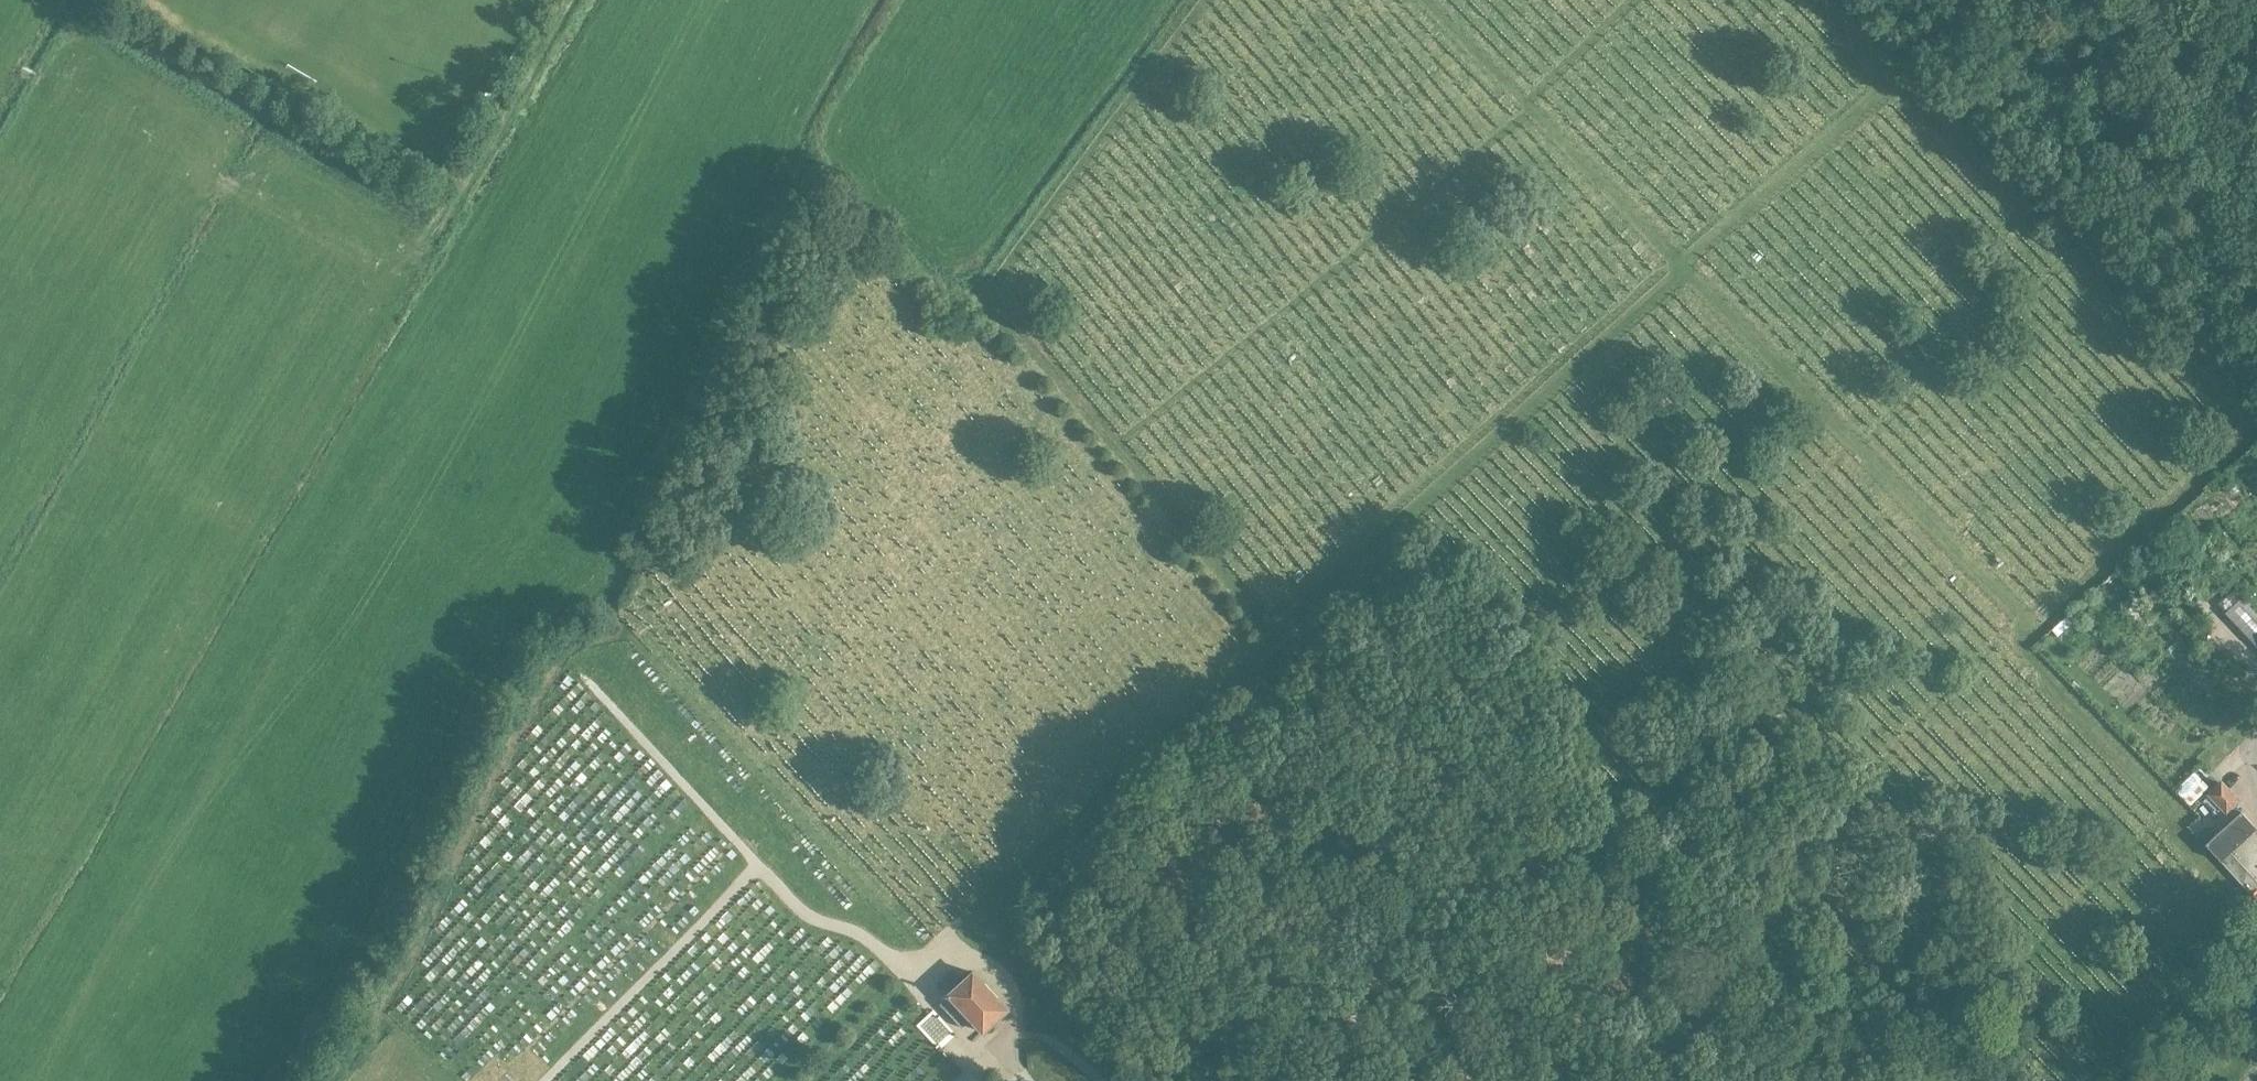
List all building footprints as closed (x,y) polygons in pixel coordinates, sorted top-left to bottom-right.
[(2241,598),(2225,613),(2256,646),(2256,645),(2256,615),(2241,598)] [(2192,783),(2168,804),(2184,821),(2208,800),(2192,783)] [(2221,783),(2211,794),(2227,809),(2237,799),(2221,783)] [(2220,860),(2250,892),(2256,885),(2256,832),(2255,830),(2256,829),(2256,828),(2242,812),(2206,845),(2220,860)] [(971,1020),(984,1034),(989,1029),(990,1030),(1005,1015),(1004,1014),(1009,1009),(975,971),(970,977),(968,975),(952,990),(953,992),(940,1004),(962,1028),(971,1020)] [(916,1038),(937,1061),(954,1046),(933,1023),(916,1038)]
